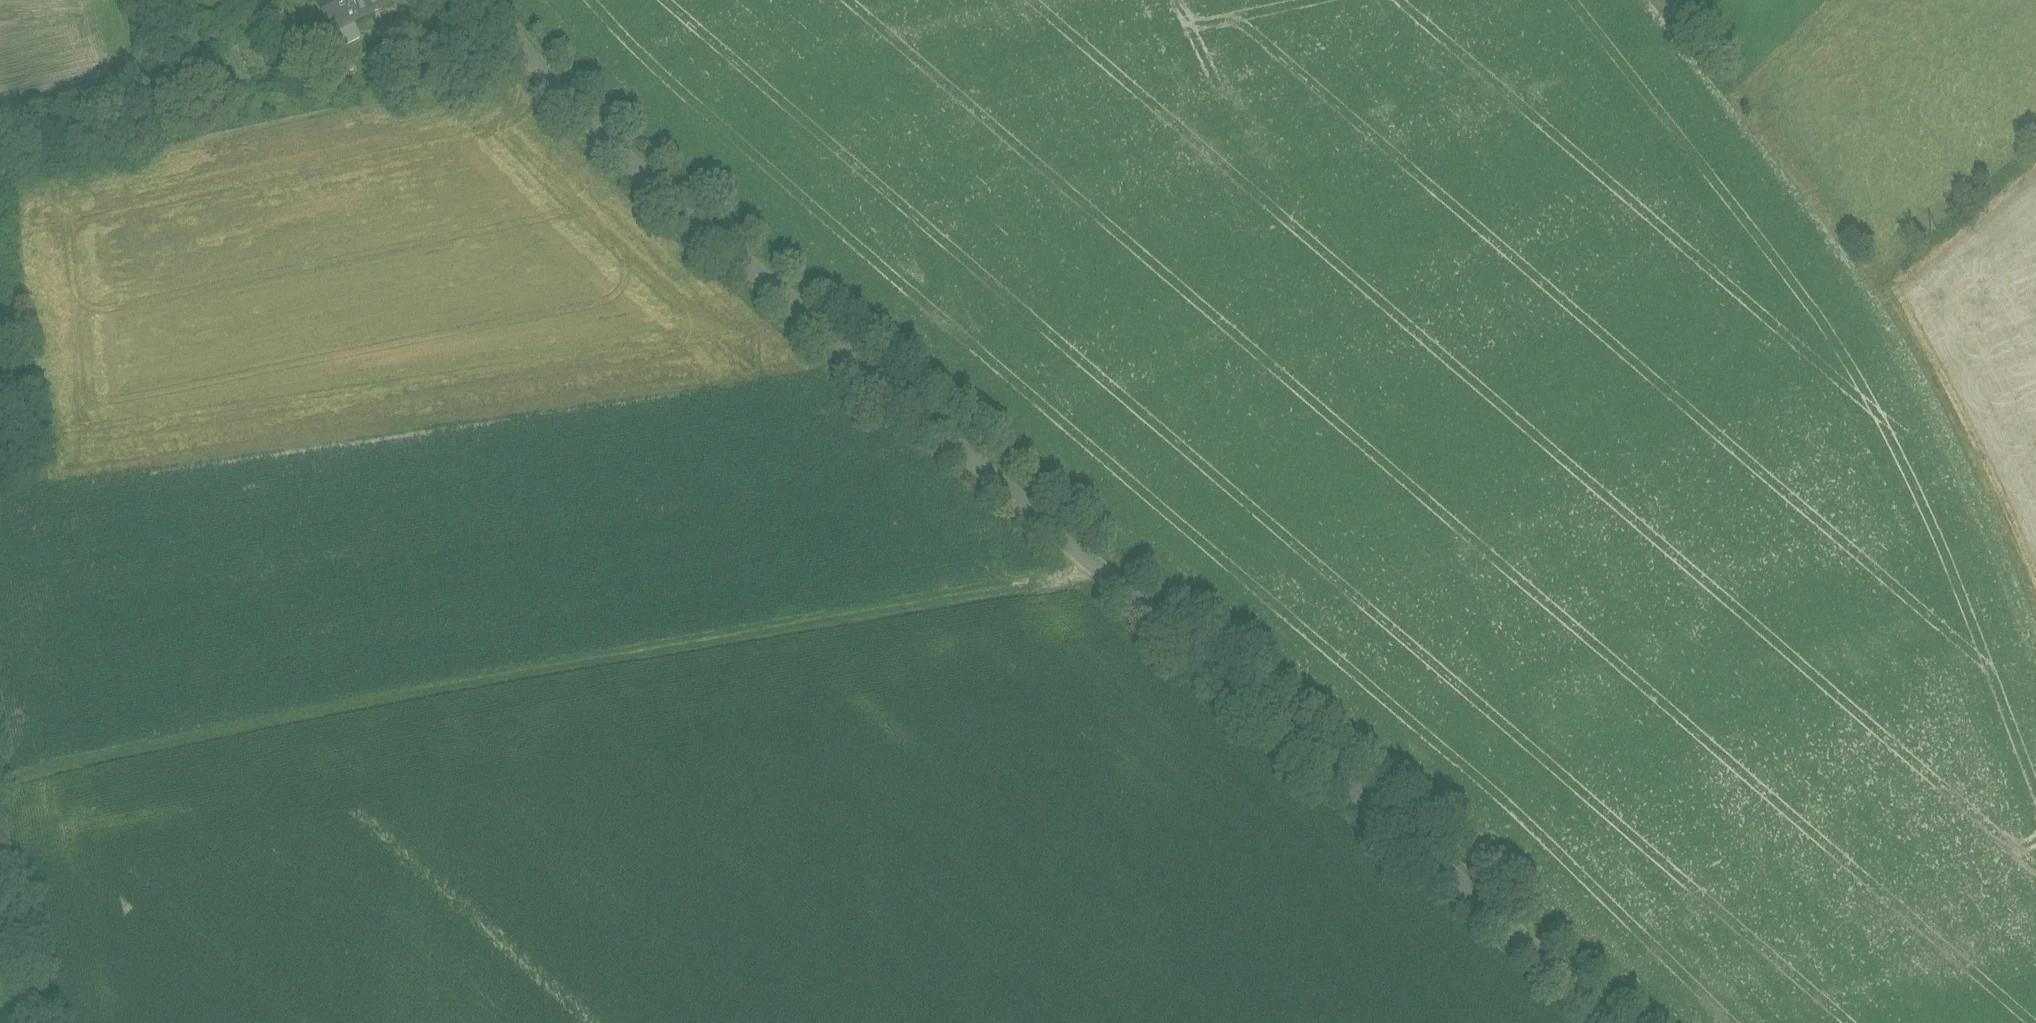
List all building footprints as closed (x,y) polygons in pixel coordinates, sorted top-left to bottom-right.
[(315,1),(335,38),(404,0),(317,0),(315,1)]
